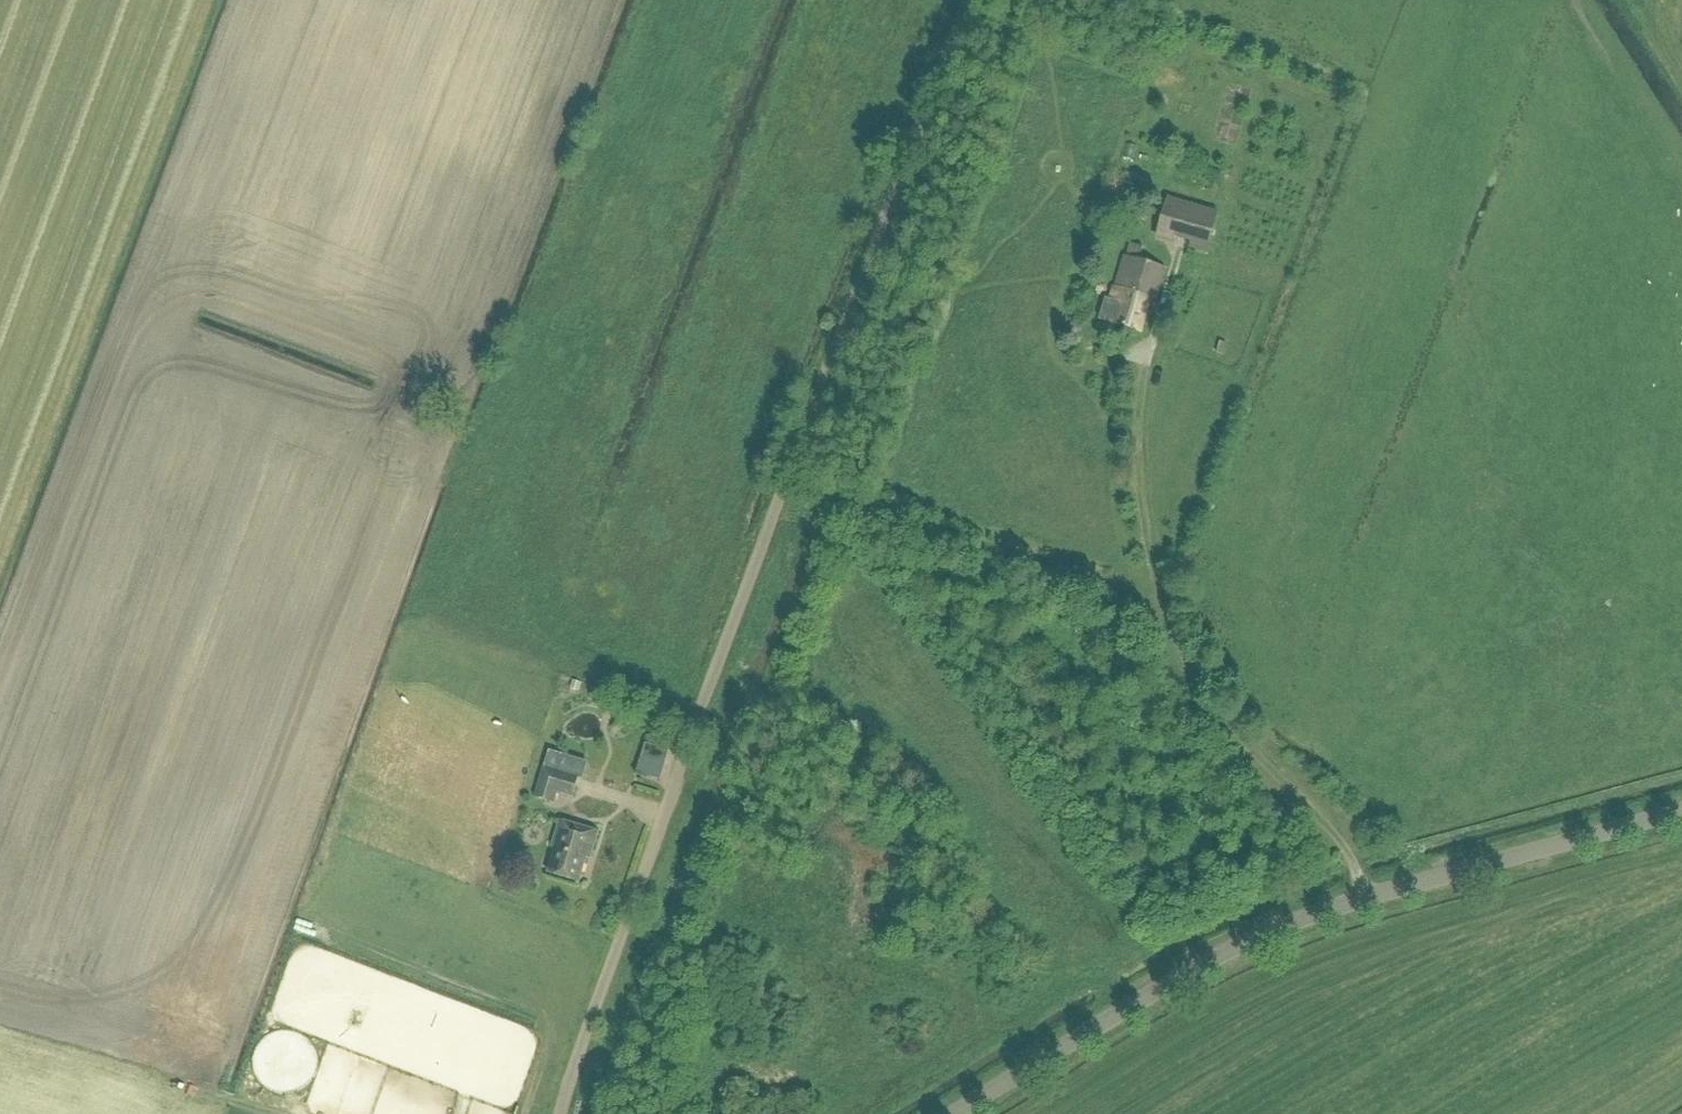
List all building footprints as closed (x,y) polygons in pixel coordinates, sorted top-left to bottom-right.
[(1219,212),(1167,197),(1155,239),(1173,244),(1174,238),(1190,243),(1188,248),(1207,253),(1219,212)] [(1165,268),(1139,261),(1143,247),(1130,243),(1126,256),(1124,256),(1111,301),(1105,299),(1100,320),(1115,324),(1115,325),(1140,331),(1149,298),(1156,300),(1165,268)] [(544,767),(535,797),(554,803),(557,792),(572,797),(578,778),(544,767)] [(598,832),(564,823),(560,821),(552,848),(555,849),(548,873),(579,883),(586,857),(590,858),(598,832)]
